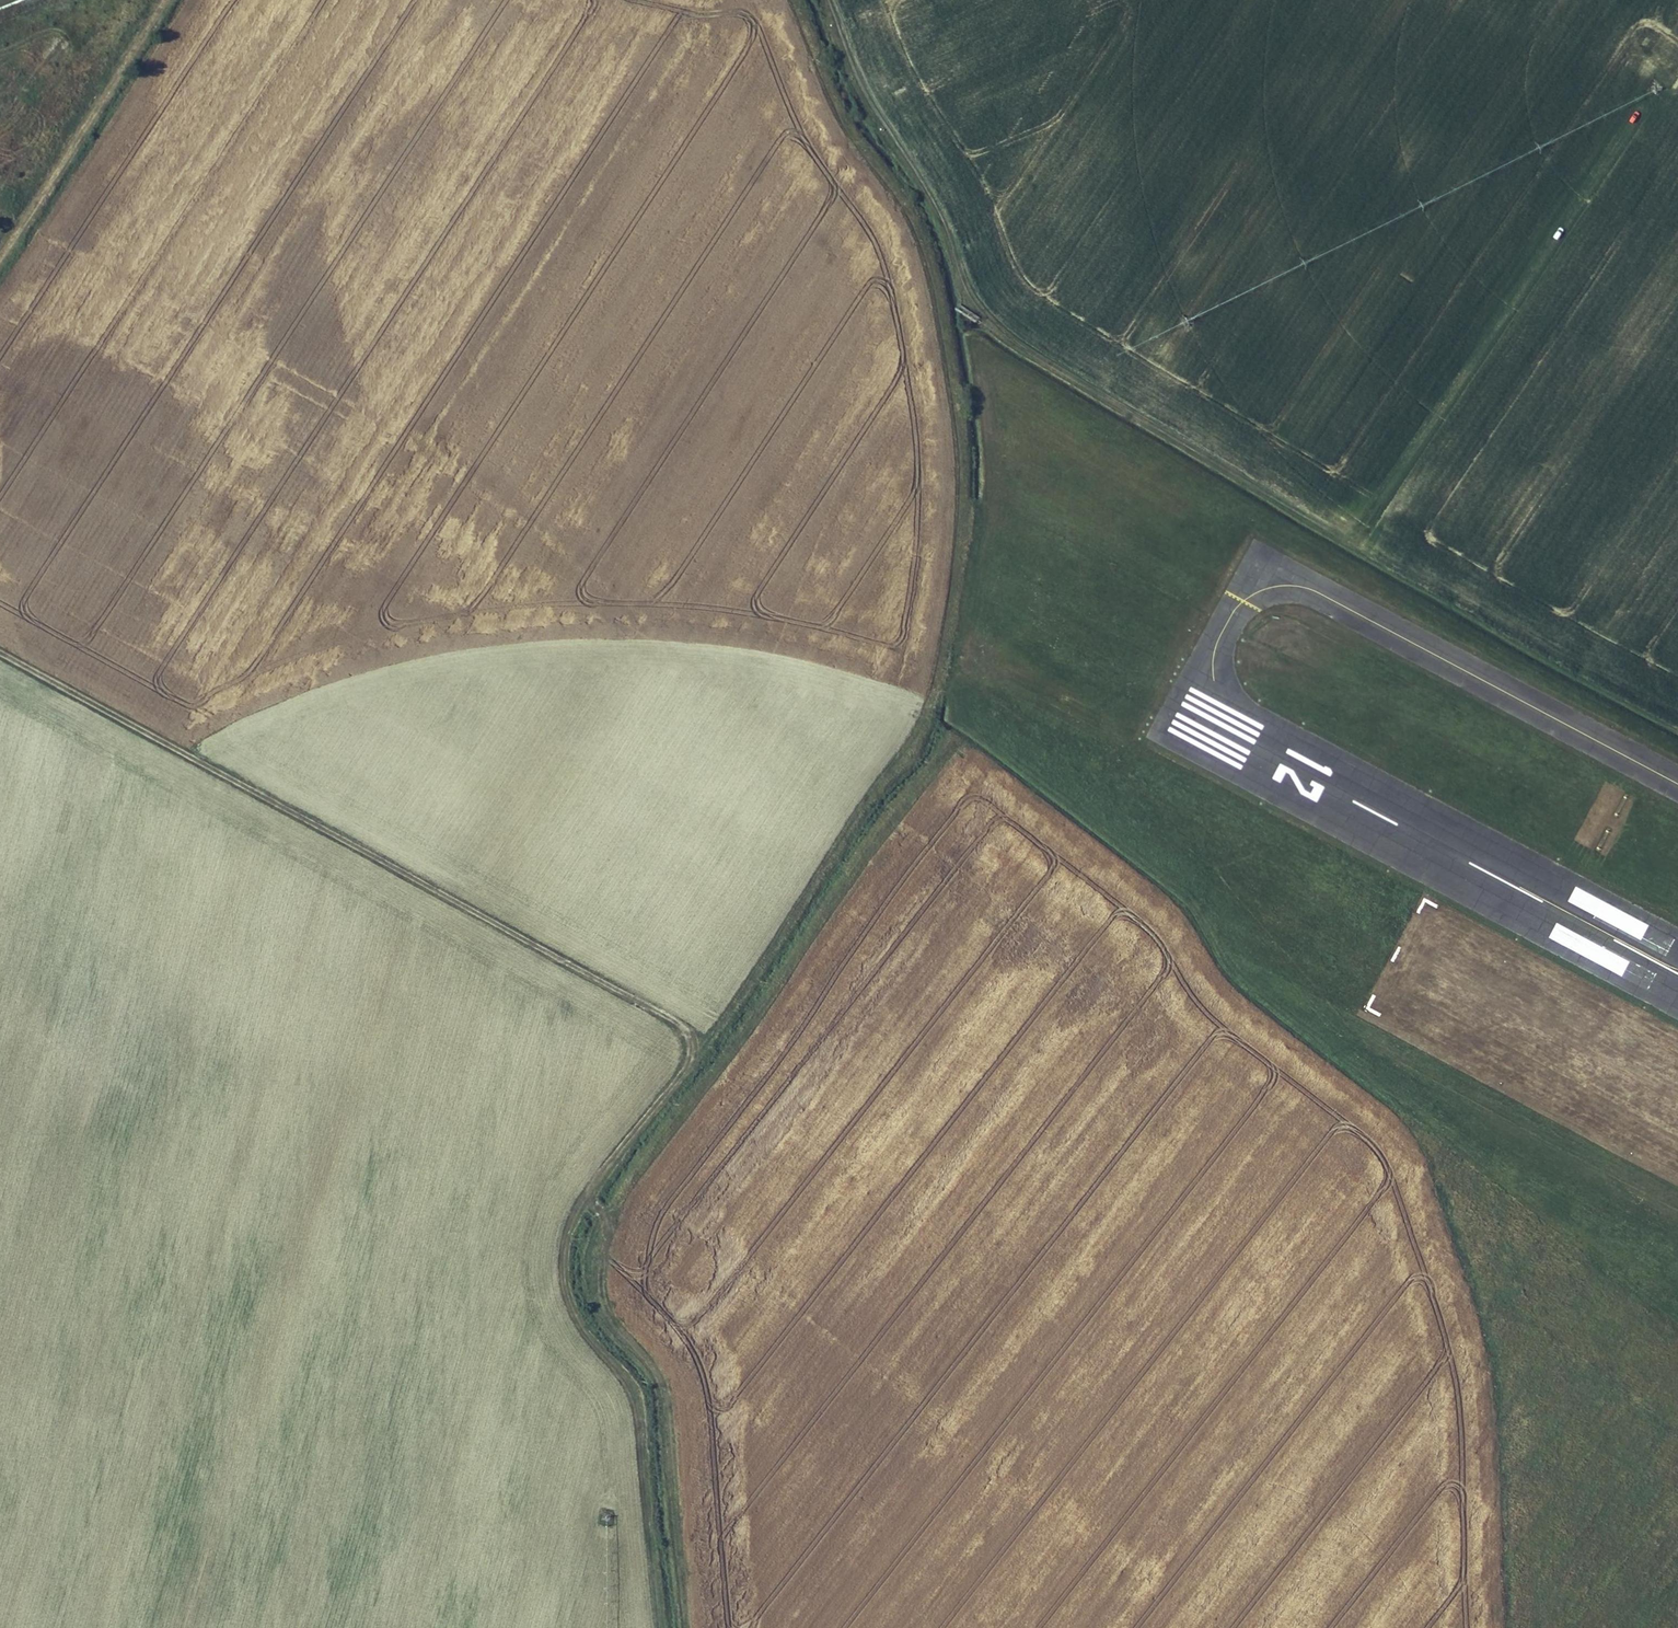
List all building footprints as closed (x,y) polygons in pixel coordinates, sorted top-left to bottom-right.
[(1186,695),(1170,734),(1245,764),(1261,725),(1186,695)]
